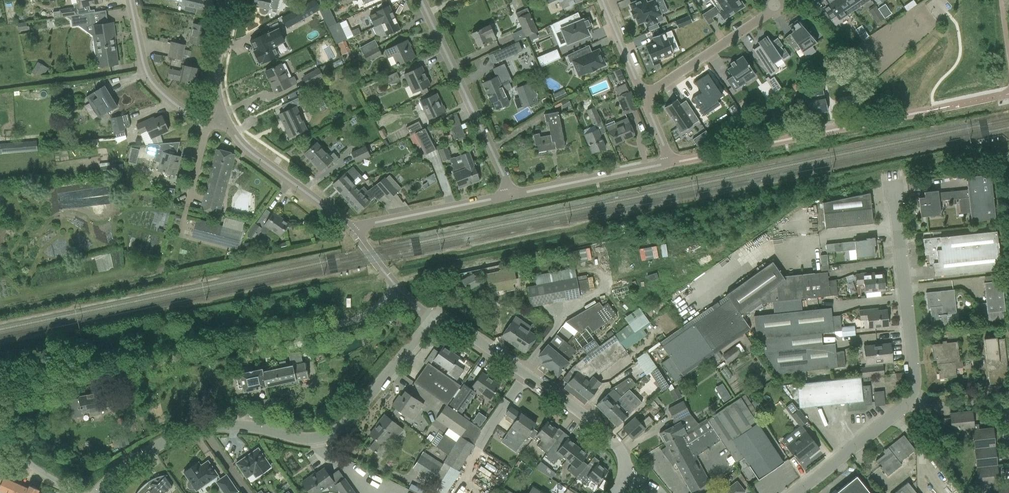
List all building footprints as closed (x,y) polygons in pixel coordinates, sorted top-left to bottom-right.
[(78,3),(73,4),(74,8),(76,8),(77,14),(92,12),(94,12),(94,10),(90,10),(89,5),(92,4),(102,2),(101,0),(77,0),(78,3)] [(181,2),(181,4),(185,5),(184,9),(195,12),(196,8),(201,9),(207,10),(210,11),(211,11),(211,9),(212,9),(213,9),(214,5),(213,4),(213,0),(173,0),(181,2)] [(253,2),(253,3),(253,5),(259,7),(258,8),(258,9),(258,10),(259,11),(259,12),(260,13),(261,14),(262,14),(263,14),(264,14),(265,14),(266,14),(267,13),(268,12),(268,11),(268,10),(269,10),(269,9),(269,8),(277,10),(279,0),(253,0),(253,2)] [(319,8),(314,0),(313,0),(282,17),(287,26),(319,8)] [(562,8),(564,7),(564,8),(565,8),(566,9),(567,9),(568,9),(569,9),(570,8),(571,7),(571,6),(571,5),(571,4),(581,0),(559,0),(562,8)] [(630,4),(632,11),(631,11),(633,18),(635,17),(638,24),(644,21),(647,26),(649,31),(658,27),(656,22),(657,22),(662,19),(660,14),(661,14),(655,0),(654,0),(646,3),(645,0),(640,0),(630,4)] [(701,15),(702,15),(708,25),(714,21),(712,18),(719,13),(721,12),(725,18),(726,18),(744,6),(740,0),(725,0),(715,7),(714,6),(701,15)] [(844,0),(826,0),(825,0),(825,1),(823,2),(826,6),(823,8),(830,19),(836,16),(839,21),(852,12),(844,0)] [(852,12),(870,0),(845,0),(852,12)] [(381,23),(394,17),(388,5),(375,11),(376,13),(369,16),(374,26),(381,23)] [(878,9),(884,18),(890,14),(884,5),(878,9)] [(328,27),(336,23),(328,7),(320,11),(328,27)] [(875,7),(869,11),(873,17),(879,13),(875,7)] [(61,17),(66,16),(77,15),(77,14),(76,8),(74,8),(60,10),(60,11),(54,12),(54,18),(61,17)] [(527,8),(515,13),(522,29),(526,37),(538,31),(527,8)] [(94,25),(92,12),(77,14),(77,15),(66,16),(71,20),(72,26),(78,25),(92,36),(95,56),(97,56),(99,67),(107,65),(117,64),(113,33),(114,33),(112,22),(94,25)] [(578,12),(551,25),(554,33),(561,30),(567,44),(589,35),(586,29),(591,27),(587,17),(581,20),(578,12)] [(689,15),(675,21),(677,28),(692,22),(689,15)] [(386,35),(390,34),(400,29),(394,17),(381,23),(374,26),(372,27),(375,34),(382,37),(386,35)] [(792,32),(784,38),(793,52),(799,48),(802,52),(817,43),(797,20),(788,26),(792,32)] [(336,44),(347,39),(339,22),(336,23),(328,27),(336,44)] [(203,46),(208,27),(193,23),(189,43),(203,46)] [(478,47),(487,42),(488,42),(487,42),(495,38),(489,25),(472,33),(478,47)] [(358,28),(351,31),(353,36),(360,33),(358,28)] [(268,32),(252,39),(256,48),(254,49),(254,50),(253,51),(254,52),(252,53),(256,62),(258,61),(259,63),(260,62),(261,64),(279,55),(275,46),(277,45),(284,41),(282,37),(278,29),(269,33),(268,32)] [(654,43),(645,47),(651,61),(673,52),(669,43),(674,41),(675,41),(671,30),(664,33),(664,32),(652,37),(654,43)] [(759,46),(753,49),(753,48),(752,49),(770,76),(772,75),(778,71),(773,63),(781,58),(783,61),(790,57),(784,48),(783,49),(781,47),(782,46),(777,38),(776,38),(771,42),(767,36),(766,36),(766,37),(765,38),(765,37),(764,37),(765,38),(763,39),(762,39),(758,42),(757,42),(759,46)] [(363,54),(377,47),(373,40),(359,47),(363,54)] [(415,57),(407,40),(385,50),(388,58),(394,55),(398,65),(415,57)] [(183,52),(185,45),(171,42),(169,49),(183,52)] [(343,42),(337,44),(342,55),(348,52),(343,42)] [(518,42),(503,49),(507,57),(522,50),(518,42)] [(588,45),(567,55),(570,62),(572,61),(578,76),(587,72),(588,72),(596,69),(596,68),(605,65),(601,56),(599,49),(596,50),(591,53),(588,46),(588,45)] [(367,61),(381,54),(377,47),(363,54),(367,61)] [(181,59),(183,52),(169,49),(168,56),(181,59)] [(556,49),(537,57),(541,67),(560,58),(556,49)] [(732,76),(726,80),(733,91),(746,83),(742,77),(752,70),(743,57),(742,56),(735,61),(734,61),(733,61),(730,63),(730,64),(731,66),(727,69),(732,76)] [(37,75),(44,75),(48,68),(37,62),(32,72),(37,75)] [(287,79),(280,64),(265,71),(275,93),(296,83),(293,76),(287,79)] [(491,79),(482,83),(486,93),(508,82),(509,83),(512,82),(512,81),(510,77),(507,70),(504,64),(493,69),(496,76),(496,77),(491,79)] [(195,84),(199,68),(183,65),(182,71),(169,69),(168,78),(195,84)] [(412,70),(404,74),(409,86),(412,93),(418,91),(419,90),(421,89),(426,87),(430,85),(421,66),(412,70)] [(618,82),(624,79),(620,68),(613,71),(618,82)] [(318,69),(304,77),(307,84),(322,76),(324,75),(320,69),(318,69)] [(385,86),(400,79),(396,72),(381,79),(385,86)] [(701,92),(691,99),(703,116),(713,109),(709,104),(716,99),(722,95),(717,89),(718,89),(707,74),(694,82),(701,92)] [(774,77),(769,79),(768,77),(765,79),(775,94),(782,90),(782,89),(774,77)] [(795,91),(807,84),(804,79),(792,86),(795,91)] [(508,82),(486,93),(491,103),(493,102),(495,108),(498,109),(509,104),(503,91),(511,88),(509,83),(508,82)] [(628,92),(625,85),(616,88),(619,96),(618,97),(625,113),(637,108),(630,92),(628,92)] [(810,115),(827,111),(825,101),(821,85),(811,87),(814,99),(807,100),(808,106),(805,107),(804,109),(805,114),(807,115),(810,114),(810,115)] [(88,96),(86,97),(99,117),(102,115),(108,111),(117,106),(104,86),(89,95),(88,96)] [(527,87),(517,91),(519,97),(523,106),(523,108),(529,105),(535,103),(539,102),(535,91),(534,91),(529,93),(527,87)] [(560,92),(553,95),(556,101),(563,98),(560,92)] [(763,106),(770,102),(764,92),(757,97),(763,106)] [(857,93),(839,97),(840,106),(860,102),(859,101),(861,100),(860,95),(857,95),(857,93)] [(444,112),(442,106),(436,94),(427,98),(420,101),(428,119),(435,116),(444,112)] [(585,111),(586,110),(594,107),(590,97),(581,101),(585,111)] [(290,137),(299,133),(306,129),(295,107),(301,104),(298,98),(281,105),(284,112),(279,114),(290,137)] [(564,108),(571,104),(567,98),(560,102),(564,108)] [(676,99),(664,107),(665,108),(670,116),(670,117),(675,123),(675,124),(681,132),(693,124),(694,123),(698,121),(699,120),(685,100),(685,101),(680,104),(677,100),(676,99)] [(594,107),(586,110),(591,123),(593,126),(601,123),(600,119),(594,107)] [(565,147),(558,112),(544,114),(545,122),(547,121),(550,135),(539,137),(539,133),(533,134),(536,152),(565,147)] [(126,135),(124,129),(130,126),(128,114),(111,118),(116,137),(126,135)] [(446,118),(453,134),(463,131),(456,114),(446,118)] [(168,130),(162,116),(150,121),(149,119),(136,125),(140,133),(147,130),(151,138),(168,130)] [(613,121),(606,124),(607,127),(607,128),(610,135),(614,144),(634,135),(630,126),(627,119),(615,124),(613,121)] [(410,135),(414,133),(423,129),(419,121),(406,127),(410,135)] [(425,155),(436,149),(425,127),(423,129),(414,133),(425,155)] [(592,153),(605,148),(597,129),(584,135),(592,153)] [(705,131),(701,134),(705,140),(710,137),(705,131)] [(30,140),(5,142),(6,152),(31,150),(30,140)] [(146,151),(145,153),(155,156),(154,161),(159,162),(157,171),(175,176),(180,156),(175,154),(178,142),(153,144),(147,144),(146,151)] [(316,142),(312,146),(304,153),(320,171),(328,164),(332,161),(333,163),(339,159),(333,152),(329,156),(316,142)] [(359,160),(369,155),(365,146),(350,153),(355,162),(359,160)] [(131,147),(128,162),(135,164),(139,149),(131,147)] [(442,148),(438,150),(443,161),(449,159),(451,158),(446,147),(442,148)] [(219,214),(235,154),(216,149),(200,209),(219,214)] [(479,180),(468,152),(461,155),(466,168),(466,169),(465,170),(468,176),(470,175),(473,183),(479,180)] [(451,158),(449,159),(451,164),(450,165),(455,179),(458,188),(473,183),(470,175),(468,176),(465,170),(466,169),(466,168),(459,171),(454,157),(451,158)] [(101,174),(123,171),(123,165),(100,167),(101,174)] [(343,196),(355,185),(365,181),(365,180),(364,181),(358,174),(359,174),(353,167),(344,174),(333,184),(332,185),(343,196)] [(995,219),(990,174),(966,177),(968,190),(938,193),(938,190),(924,192),(924,197),(918,198),(920,216),(940,214),(939,201),(969,197),(971,222),(995,219)] [(355,185),(343,196),(349,203),(351,206),(357,212),(369,201),(373,198),(371,196),(372,195),(374,197),(378,201),(384,195),(388,200),(397,192),(401,189),(389,176),(386,179),(385,178),(367,191),(363,186),(359,190),(355,186),(355,185)] [(825,228),(863,224),(873,223),(869,193),(822,203),(823,213),(825,228)] [(255,223),(247,234),(254,239),(259,231),(262,233),(268,232),(270,229),(280,235),(288,223),(273,213),(270,218),(265,225),(264,224),(258,220),(256,223),(255,223)] [(225,218),(222,227),(198,221),(194,236),(237,248),(243,223),(225,218)] [(996,231),(923,239),(924,252),(928,251),(929,264),(933,263),(934,276),(992,269),(1000,269),(999,262),(996,231)] [(875,256),(874,245),(875,245),(874,238),(866,239),(866,240),(826,244),(826,252),(855,249),(856,258),(875,256)] [(821,266),(828,266),(827,255),(820,255),(821,266)] [(772,262),(735,288),(751,311),(761,303),(773,302),(820,297),(818,282),(817,273),(801,275),(783,277),(772,262)] [(513,284),(517,283),(513,267),(499,270),(499,271),(485,274),(490,293),(503,290),(503,292),(514,290),(513,284)] [(577,281),(576,277),(574,268),(534,276),(536,285),(527,287),(531,306),(580,297),(579,292),(589,290),(587,279),(577,281)] [(821,273),(817,273),(818,282),(828,280),(827,273),(827,272),(821,273)] [(657,278),(655,273),(646,276),(648,282),(657,278)] [(874,275),(874,273),(856,275),(857,284),(864,283),(865,292),(867,292),(868,297),(876,296),(876,291),(884,290),(883,274),(874,275)] [(462,280),(467,290),(478,284),(473,274),(462,280)] [(828,280),(818,282),(820,297),(829,296),(828,287),(836,286),(836,280),(828,280)] [(1002,281),(985,283),(984,283),(986,303),(978,304),(980,321),(1003,319),(1006,318),(1005,311),(1002,281)] [(837,295),(836,286),(828,287),(829,296),(837,295)] [(727,295),(726,296),(742,317),(751,311),(735,288),(726,294),(727,295)] [(956,313),(954,290),(926,293),(927,309),(930,309),(932,326),(943,324),(943,316),(947,315),(946,314),(956,313)] [(674,382),(730,343),(723,333),(726,331),(720,323),(728,317),(735,326),(736,325),(742,334),(750,329),(742,317),(726,296),(659,343),(669,357),(661,363),(674,382)] [(599,302),(568,319),(582,331),(587,326),(592,332),(595,330),(597,333),(601,331),(598,328),(616,315),(607,303),(602,307),(599,302)] [(832,316),(831,308),(821,309),(754,316),(756,340),(831,332),(841,331),(842,337),(855,335),(854,326),(841,327),(840,315),(832,316)] [(878,311),(878,309),(859,311),(860,320),(867,319),(868,328),(888,326),(886,310),(878,311)] [(515,317),(502,336),(525,353),(537,337),(528,331),(530,328),(515,317)] [(723,333),(730,343),(742,334),(736,325),(735,326),(728,317),(720,323),(726,331),(723,333)] [(574,375),(567,383),(577,391),(574,396),(584,404),(588,400),(594,392),(598,388),(602,383),(593,376),(589,381),(587,379),(596,372),(599,375),(627,353),(625,350),(639,339),(628,325),(614,335),(573,367),(572,367),(569,371),(574,375)] [(547,345),(539,356),(544,360),(542,363),(550,369),(569,345),(575,337),(577,335),(579,333),(577,331),(573,335),(567,343),(564,340),(560,344),(553,338),(548,345),(547,345)] [(821,333),(756,340),(763,351),(778,374),(797,372),(798,384),(806,383),(804,371),(805,371),(829,368),(845,367),(843,351),(835,352),(835,344),(822,345),(821,333)] [(996,339),(996,337),(984,339),(987,364),(989,384),(1008,382),(1004,339),(996,339)] [(959,362),(957,342),(931,345),(933,359),(937,359),(939,379),(954,377),(953,369),(963,368),(962,361),(959,362)] [(879,366),(879,363),(892,361),(890,344),(864,346),(866,367),(861,368),(862,377),(883,374),(882,366),(879,366)] [(558,375),(564,368),(568,362),(566,361),(575,350),(569,345),(550,369),(558,375)] [(728,363),(741,352),(736,345),(723,356),(728,363)] [(428,357),(433,360),(447,370),(445,374),(455,382),(463,370),(460,368),(455,364),(459,358),(459,357),(443,346),(438,352),(434,349),(428,357)] [(577,353),(581,358),(586,354),(582,349),(577,353)] [(655,368),(657,367),(646,351),(636,358),(638,361),(637,361),(645,374),(654,367),(655,368)] [(716,361),(722,357),(719,352),(713,356),(716,361)] [(281,368),(262,371),(265,386),(293,380),(294,385),(299,384),(298,379),(308,377),(307,372),(304,363),(293,365),(292,363),(285,364),(285,363),(280,364),(281,368)] [(427,364),(414,382),(422,388),(426,391),(446,405),(447,405),(460,385),(430,364),(427,363),(427,364)] [(657,368),(650,372),(662,391),(669,387),(657,368)] [(265,386),(262,371),(262,369),(240,373),(240,377),(237,378),(239,388),(243,387),(244,391),(265,386)] [(494,393),(500,385),(482,372),(470,388),(464,384),(459,392),(449,405),(462,413),(477,390),(490,399),(494,393)] [(603,398),(596,405),(604,414),(616,403),(615,403),(620,398),(622,396),(629,390),(629,389),(631,387),(635,384),(631,378),(630,378),(629,378),(629,377),(628,378),(612,388),(613,389),(603,398)] [(860,377),(816,382),(806,383),(798,384),(796,384),(799,408),(847,403),(847,411),(866,409),(866,405),(871,404),(869,386),(861,387),(860,377)] [(673,398),(680,395),(677,388),(670,392),(673,398)] [(727,391),(720,395),(724,402),(731,397),(727,391)] [(884,404),(883,391),(874,392),(875,405),(884,404)] [(79,399),(68,400),(72,417),(82,415),(82,413),(90,411),(91,415),(100,413),(99,409),(113,407),(110,394),(104,395),(103,394),(102,394),(102,392),(78,397),(79,399)] [(413,397),(405,392),(401,397),(399,395),(392,406),(400,411),(412,420),(423,405),(413,397)] [(783,463),(778,454),(757,423),(746,406),(750,404),(744,395),(707,418),(721,439),(731,456),(736,462),(743,457),(758,479),(783,463)] [(616,403),(604,414),(617,426),(627,415),(642,403),(637,398),(630,404),(622,396),(620,398),(615,403),(616,403)] [(760,396),(755,399),(759,405),(764,401),(760,396)] [(260,415),(271,413),(268,399),(257,401),(258,405),(260,415)] [(674,425),(659,433),(664,443),(693,428),(693,427),(686,415),(689,413),(690,413),(683,401),(668,409),(673,419),(676,424),(674,425)] [(800,426),(807,421),(798,410),(792,402),(785,407),(800,426)] [(318,417),(334,411),(331,404),(315,410),(318,417)] [(448,455),(461,436),(470,423),(470,422),(470,421),(447,405),(446,405),(436,419),(460,436),(456,442),(445,433),(436,446),(448,455)] [(520,414),(510,407),(506,414),(515,421),(512,425),(506,434),(521,444),(528,435),(530,432),(533,428),(536,424),(521,413),(520,414)] [(952,432),(973,430),(973,425),(971,411),(950,413),(952,432)] [(380,457),(403,429),(385,415),(376,425),(377,426),(369,435),(376,440),(369,448),(374,451),(376,453),(380,457)] [(640,433),(653,421),(649,416),(640,424),(635,417),(630,421),(622,428),(633,439),(640,433)] [(721,439),(707,418),(693,428),(665,443),(669,452),(665,455),(665,454),(664,455),(669,461),(669,460),(668,459),(672,457),(691,492),(709,483),(705,474),(696,456),(706,449),(709,450),(709,447),(721,439)] [(461,436),(474,445),(480,430),(481,429),(470,422),(461,436)] [(546,453),(557,440),(552,436),(557,430),(547,422),(536,435),(541,440),(537,446),(546,453)] [(979,429),(978,424),(973,425),(973,430),(977,468),(996,465),(992,427),(979,429)] [(530,432),(528,435),(533,439),(538,432),(533,428),(530,432)] [(807,459),(812,454),(819,449),(805,431),(787,446),(799,462),(805,457),(807,459)] [(123,435),(116,437),(119,447),(126,445),(123,435)] [(351,447),(358,439),(352,435),(345,442),(351,447)] [(887,477),(895,470),(901,465),(899,462),(907,456),(915,450),(903,435),(887,448),(882,452),(884,454),(875,461),(887,477)] [(474,445),(461,436),(448,455),(444,463),(441,467),(433,480),(425,492),(445,492),(474,445)] [(577,446),(567,438),(562,444),(557,440),(546,453),(544,457),(554,464),(561,455),(566,460),(577,446)] [(577,478),(587,465),(582,461),(587,454),(577,446),(566,460),(572,464),(567,470),(577,478)] [(255,477),(261,472),(270,466),(258,448),(236,463),(246,478),(253,473),(255,477)] [(421,455),(413,468),(433,480),(441,467),(421,455)] [(540,462),(536,468),(540,472),(545,466),(547,464),(542,460),(540,462)] [(218,475),(208,461),(201,466),(198,462),(183,472),(189,481),(188,482),(187,484),(187,486),(189,488),(191,489),(193,489),(194,488),(196,491),(203,486),(218,475)] [(608,471),(597,463),(592,469),(587,465),(577,478),(586,486),(591,480),(597,484),(608,471)] [(996,465),(977,468),(979,487),(992,485),(993,491),(998,490),(999,492),(1008,492),(1008,483),(998,484),(996,465)] [(324,468),(313,476),(312,475),(302,482),(308,490),(309,492),(319,492),(321,492),(320,491),(333,481),(324,468)] [(164,476),(167,475),(165,475),(162,475),(160,476),(158,477),(160,478),(157,480),(155,478),(153,479),(150,480),(148,481),(146,483),(144,484),(142,486),(141,488),(139,489),(137,492),(136,492),(166,492),(172,487),(164,476)] [(237,491),(226,475),(216,482),(224,492),(235,492),(237,491)] [(867,489),(856,476),(835,492),(870,492),(867,489)] [(20,485),(4,478),(0,487),(0,492),(16,492),(20,485)] [(335,485),(341,492),(355,492),(344,478),(336,485),(335,485)] [(738,484),(737,481),(728,488),(727,487),(719,492),(743,492),(745,491),(738,484)] [(907,482),(894,492),(916,492),(907,482)]
